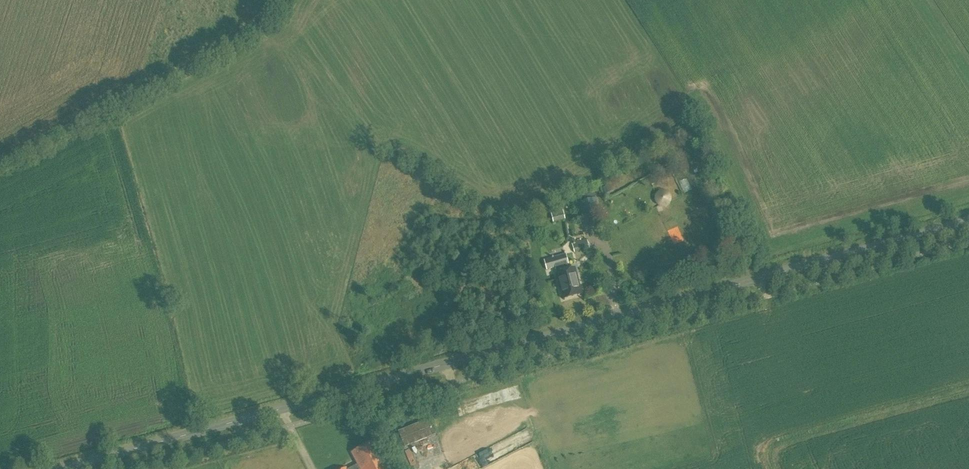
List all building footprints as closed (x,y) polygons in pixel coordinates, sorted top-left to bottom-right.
[(688,192),(693,189),(689,179),(683,182),(688,192)] [(671,200),(671,199),(670,195),(669,193),(668,192),(665,189),(661,188),(657,189),(655,190),(653,191),(652,193),(651,195),(650,198),(650,202),(651,204),(652,206),(655,208),(657,209),(660,210),(663,209),(666,208),(668,207),(670,204),(671,201),(671,200)] [(583,220),(601,216),(596,198),(579,202),(583,220)] [(563,210),(551,213),(552,214),(553,222),(565,219),(563,210)] [(575,253),(589,248),(587,240),(572,244),(575,253)] [(443,241),(437,243),(443,258),(450,256),(443,241)] [(566,255),(544,261),(547,270),(554,268),(562,266),(568,265),(566,255)] [(569,268),(568,265),(562,266),(554,268),(555,272),(563,299),(583,294),(575,266),(569,268)] [(468,398),(472,412),(484,409),(480,395),(468,398)] [(405,447),(436,435),(429,419),(399,431),(405,447)] [(375,442),(353,453),(359,465),(350,468),(388,468),(375,442)]
